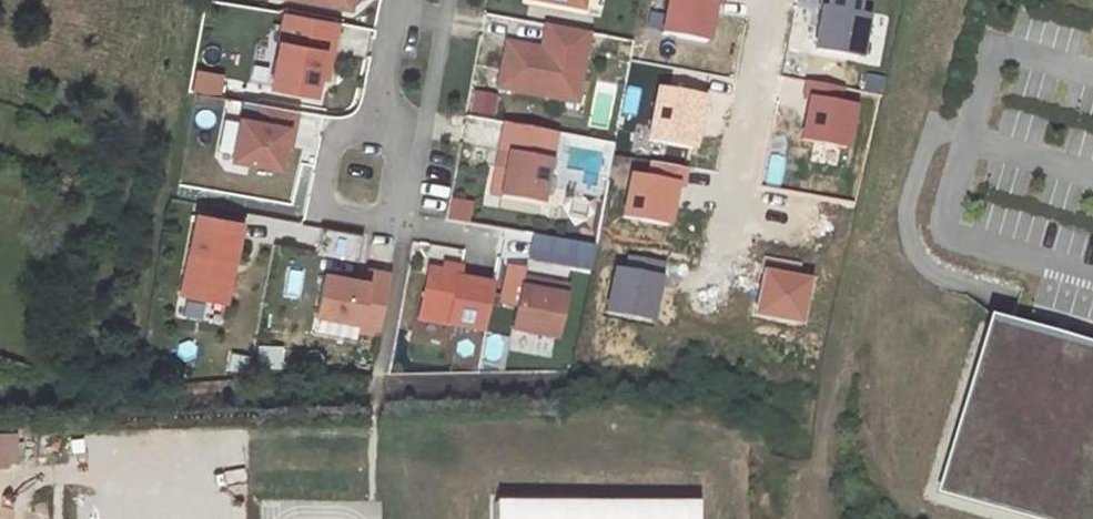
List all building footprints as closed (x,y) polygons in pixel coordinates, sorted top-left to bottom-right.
[(583,8),(584,0),(540,0),(583,8)] [(337,22),(284,12),(270,87),(314,95),(322,49),(331,51),(337,22)] [(579,81),(588,32),(546,24),(541,49),(506,43),(498,87),(563,99),(567,78),(579,81)] [(567,78),(563,99),(575,101),(579,81),(567,78)] [(472,90),(468,114),(495,118),(499,94),(472,90)] [(292,129),(296,110),(261,104),(258,121),(240,118),(232,159),(278,167),(282,146),(286,127),(292,129)] [(286,127),(282,146),(289,147),(292,129),(286,127)] [(505,171),(500,196),(541,204),(549,161),(499,151),(495,168),(505,171)] [(447,218),(470,223),(474,202),(451,198),(447,218)] [(241,222),(196,213),(181,294),(219,301),(227,258),(234,259),(241,222)] [(316,254),(355,263),(362,236),(323,226),(316,254)] [(219,301),(225,302),(234,259),(227,258),(219,301)] [(443,265),(442,272),(458,275),(459,268),(443,265)] [(323,272),(316,313),(358,321),(356,330),(379,334),(390,273),(367,269),(365,280),(323,272)] [(442,272),(428,269),(418,319),(484,331),(492,286),(457,279),(458,275),(442,272)] [(522,279),(512,329),(556,337),(565,287),(522,279)] [(939,494),(1034,518),(1092,518),(1092,351),(995,323),(939,494)] [(258,344),(258,368),(283,369),(284,345),(258,344)] [(25,461),(24,432),(0,433),(0,462),(25,461)] [(497,506),(497,518),(695,518),(695,508),(497,506)]
